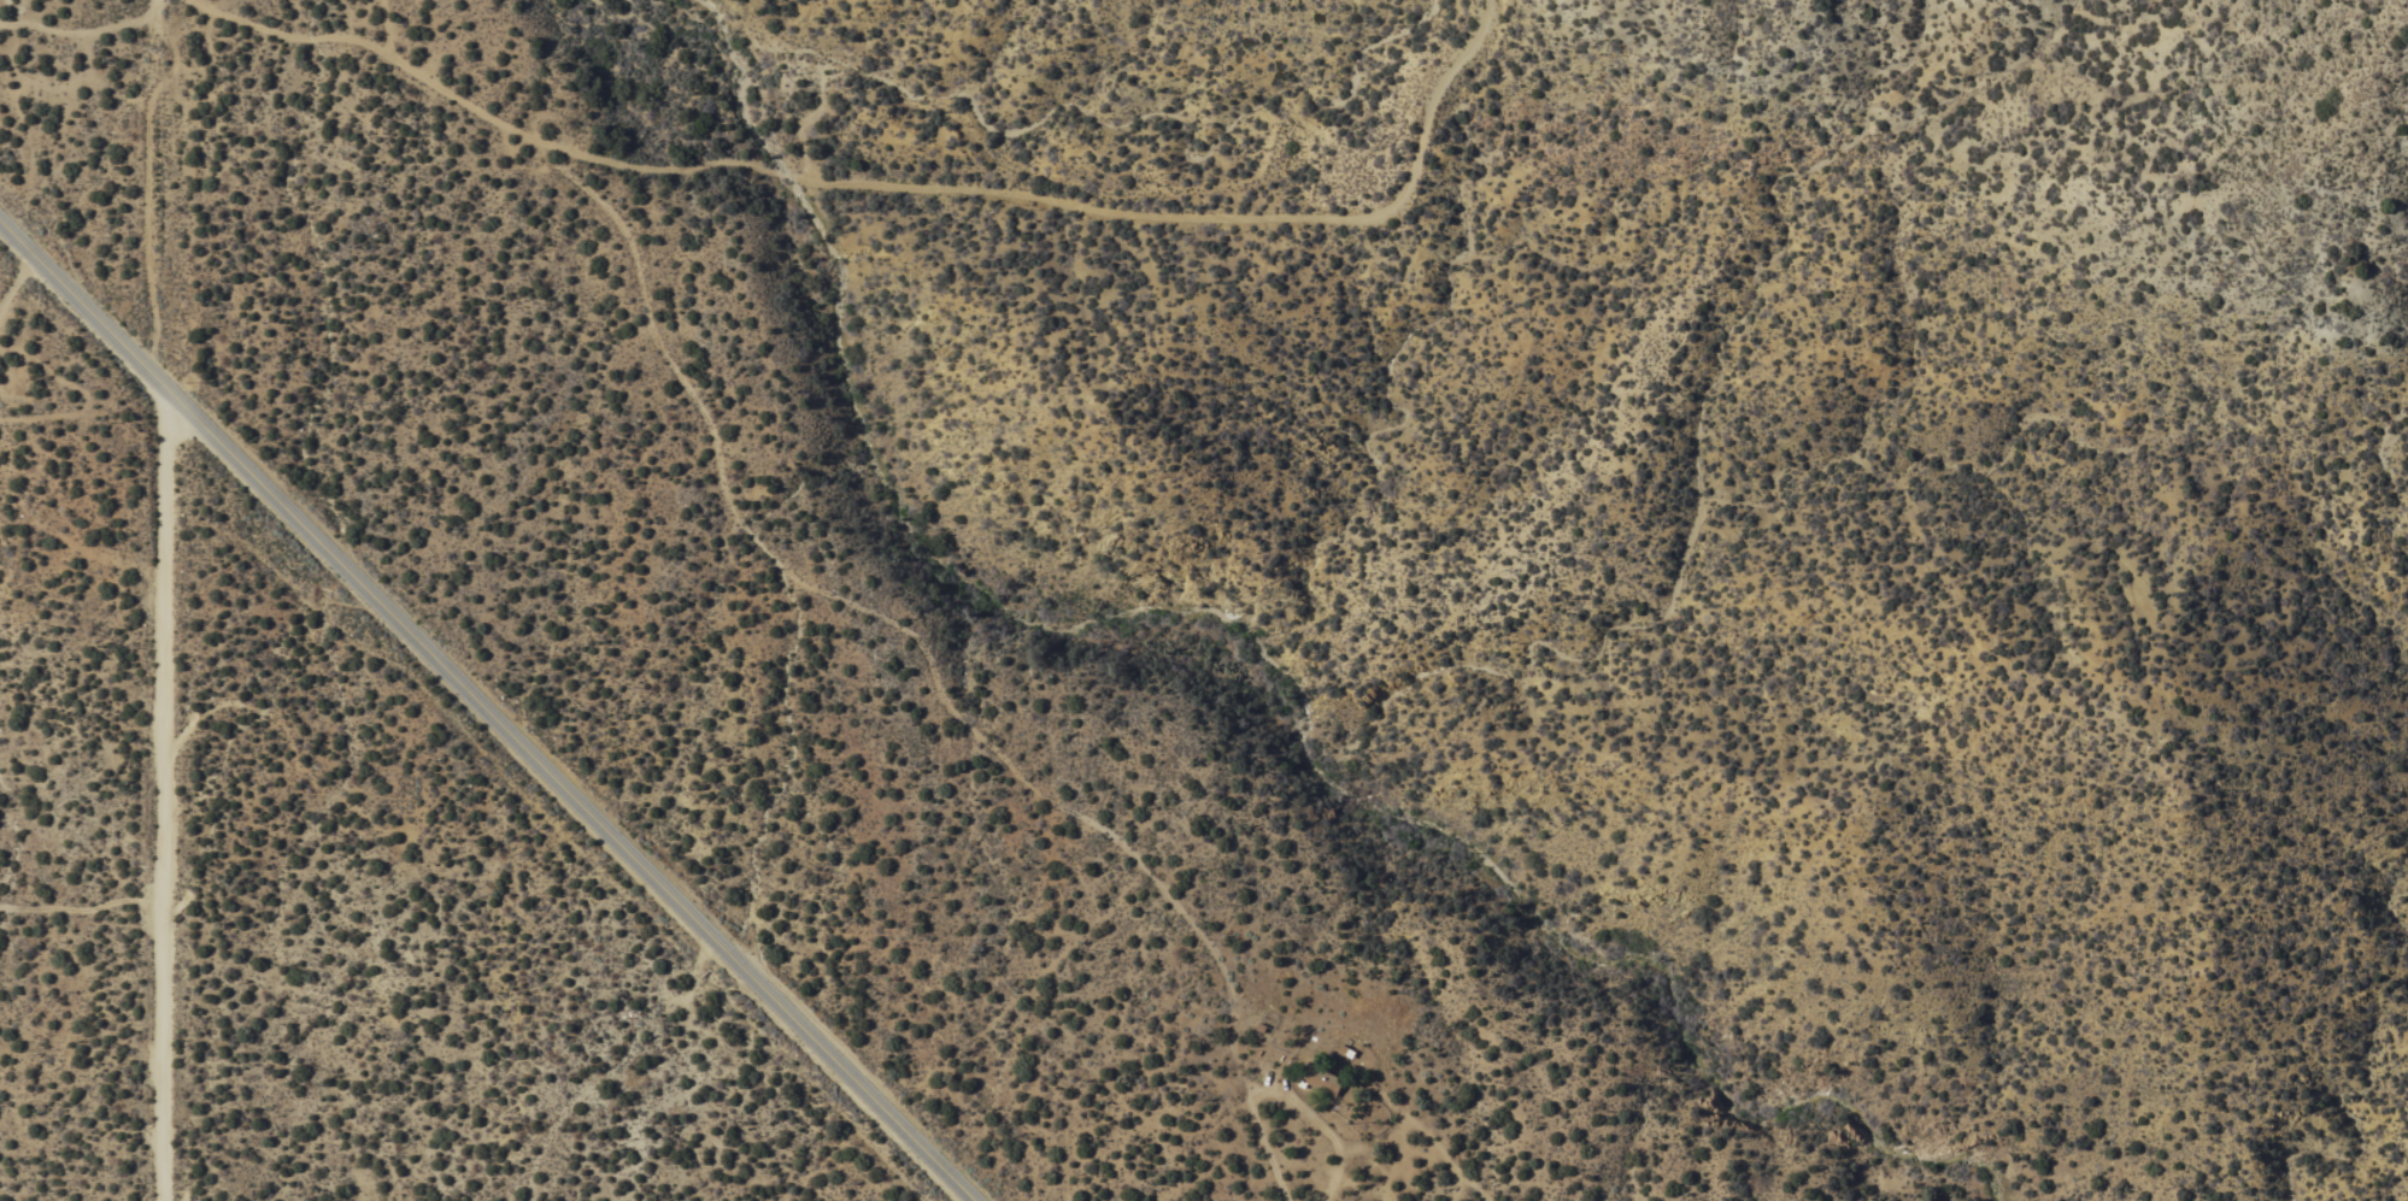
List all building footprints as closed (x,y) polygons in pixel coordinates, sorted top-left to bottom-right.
[(1308,1061),(1326,1071),(1326,1070),(1331,1072),(1331,1073),(1344,1079),(1338,1090),(1302,1072),(1308,1061)]
